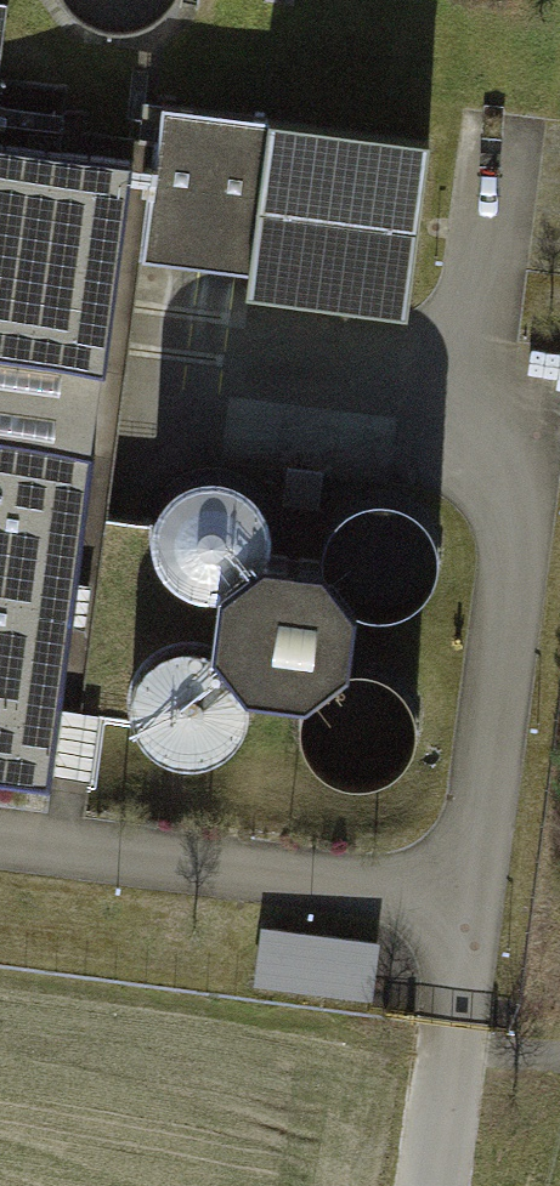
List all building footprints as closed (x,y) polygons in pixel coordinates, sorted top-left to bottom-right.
[(257,124),(166,113),(147,271),(237,282),(257,124)] [(429,145),(270,124),(247,297),(405,318),(429,145)] [(0,140),(0,772),(48,779),(138,160),(0,140)] [(195,535),(199,555),(210,573),(225,586),(245,594),(265,595),(281,591),(295,584),(307,573),(316,559),(321,539),(320,519),(312,499),(299,484),(281,474),(260,469),(240,472),(221,481),(207,496),(198,515),(195,535)] [(379,587),(393,600),(410,607),(429,608),(447,603),(462,592),(473,577),(479,560),(479,541),(472,524),(460,509),(445,499),(426,495),(408,497),(391,505),(377,518),(369,534),(366,553),(370,571),(379,587)] [(362,577),(318,571),(281,597),(274,650),(307,690),(351,695),(388,669),(395,616),(362,577)] [(220,756),(239,758),(258,754),(274,743),(286,728),(293,710),(293,691),(287,672),(275,657),(259,646),(240,642),(221,643),(203,651),(189,663),(179,680),(176,699),(179,718),(188,735),(202,749),(220,756)] [(370,764),(384,773),(402,778),(420,776),(436,769),(449,757),(458,741),(461,724),(458,706),(449,691),(436,679),(420,672),(402,670),(385,674),(370,684),(359,698),(353,715),(353,733),(359,749),(370,764)] [(263,983),(383,994),(388,933),(269,923),(263,983)]
